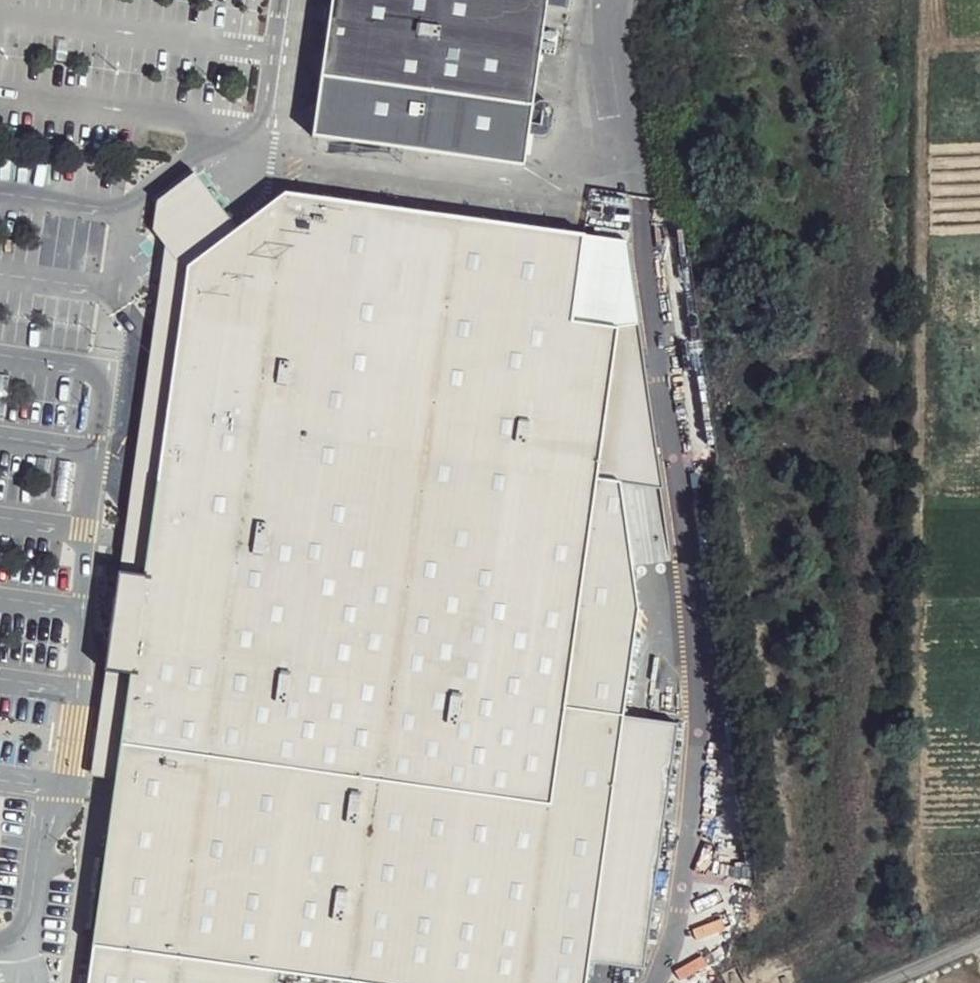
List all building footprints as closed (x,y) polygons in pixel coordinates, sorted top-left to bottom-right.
[(309,135),(522,167),(547,0),(330,0),(309,135)] [(156,219),(190,258),(242,219),(204,164),(164,191),(156,219)] [(626,722),(612,671),(620,616),(569,609),(611,323),(578,319),(591,232),(293,189),(284,196),(241,224),(202,257),(196,263),(180,372),(171,440),(98,954),(281,982),(283,982),(589,982),(626,722)] [(635,242),(591,232),(578,319),(611,323),(569,609),(620,616),(612,671),(623,672),(648,504),(646,323),(635,242)] [(171,440),(180,372),(156,375),(157,387),(156,401),(153,418),(149,430),(171,440)] [(98,954),(94,982),(281,982),(98,954)]
